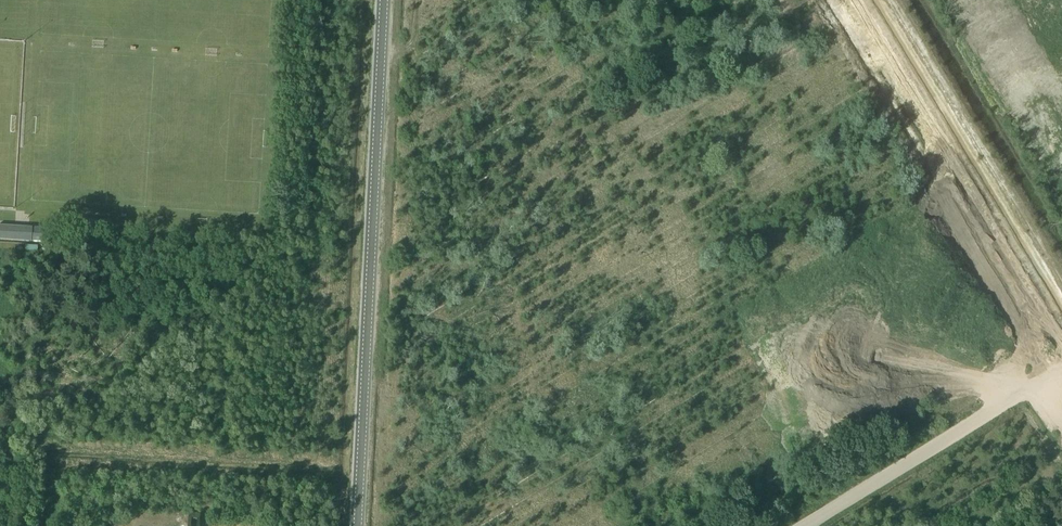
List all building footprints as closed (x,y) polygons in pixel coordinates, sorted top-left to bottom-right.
[(0,223),(0,236),(32,238),(33,224),(0,223)]
